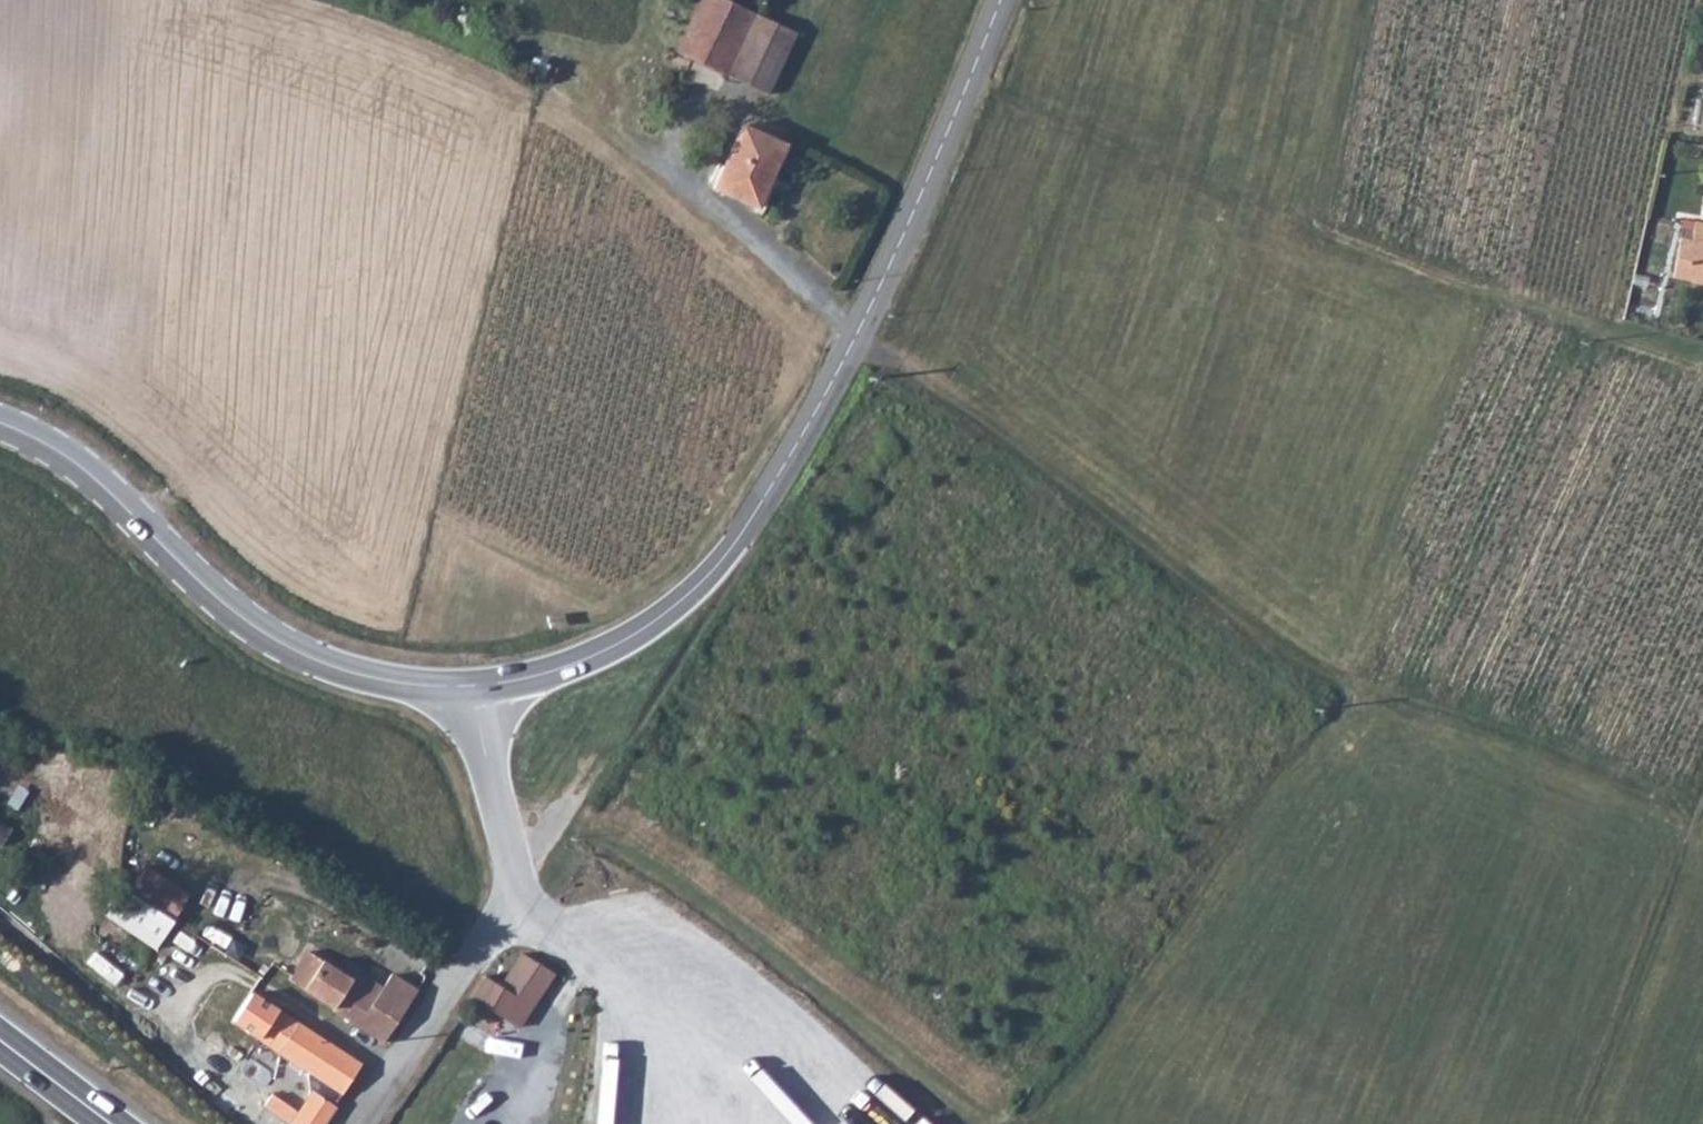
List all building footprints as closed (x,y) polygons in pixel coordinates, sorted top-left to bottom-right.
[(755,13),(728,0),(698,0),(675,49),(726,73),(755,13)] [(769,94),(798,33),(755,13),(726,73),(769,94)] [(786,141),(743,122),(715,184),(758,203),(786,141)] [(1699,284),(1702,262),(1702,242),(1699,241),(1700,232),(1687,230),(1684,247),(1672,245),(1666,278),(1699,284)] [(125,889),(170,920),(189,891),(145,861),(125,889)] [(289,979),(380,1038),(409,996),(378,977),(368,991),(307,950),(289,979)] [(490,992),(474,982),(461,1002),(517,1030),(549,974),(517,951),(490,992)] [(254,1034),(311,1075),(337,1092),(355,1063),(276,1007),(254,1034)] [(311,1075),(301,1090),(327,1106),(337,1092),(311,1075)] [(301,1090),(284,1116),(296,1123),(315,1123),(327,1106),(301,1090)]
